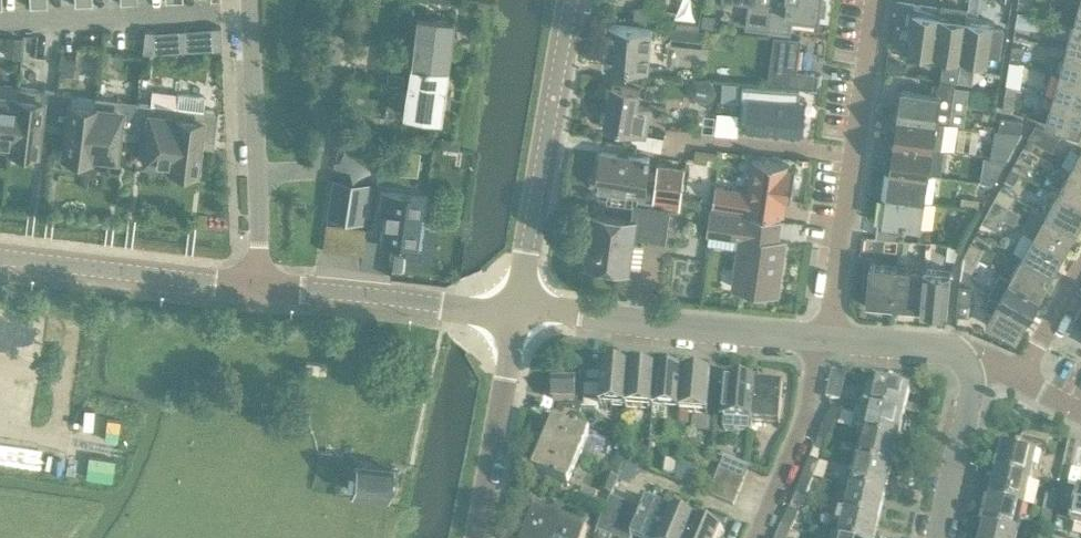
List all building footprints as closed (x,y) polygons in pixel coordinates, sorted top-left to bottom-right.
[(772,0),(750,0),(747,26),(769,29),(772,0)] [(769,29),(791,32),(793,14),(820,18),(821,14),(825,14),(827,1),(822,1),(822,0),(772,0),(769,29)] [(1017,9),(1030,11),(1032,0),(1019,0),(1017,9)] [(908,42),(914,5),(898,2),(892,40),(908,42)] [(932,60),(934,52),(941,9),(914,5),(908,42),(906,56),(932,60)] [(934,52),(961,56),(967,13),(941,9),(934,52)] [(1018,11),(1016,25),(1036,29),(1038,15),(1018,11)] [(702,13),(701,25),(714,27),(716,15),(702,13)] [(977,18),(978,14),(967,13),(961,56),(989,60),(994,21),(977,18)] [(410,64),(446,70),(453,21),(416,16),(410,64)] [(661,55),(662,41),(651,40),(652,26),(608,23),(605,64),(649,68),(650,55),(661,55)] [(1074,24),(1067,49),(1080,53),(1080,26),(1074,24)] [(221,27),(211,27),(211,49),(221,49),(221,27)] [(706,30),(672,28),(671,42),(705,44),(706,30)] [(143,52),(152,53),(154,31),(145,30),(143,52)] [(778,36),(773,84),(816,87),(818,73),(796,70),(800,38),(778,36)] [(1010,60),(1020,62),(1022,46),(1012,45),(1010,60)] [(1067,49),(1060,73),(1080,79),(1080,53),(1067,49)] [(887,59),(886,70),(902,73),(904,62),(887,59)] [(1010,60),(1006,85),(1018,87),(1020,87),(1024,62),(1020,62),(1010,60)] [(446,70),(410,64),(403,113),(439,118),(446,70)] [(1060,73),(1053,97),(1080,105),(1080,79),(1060,73)] [(688,86),(688,88),(688,89),(689,91),(691,96),(691,97),(693,97),(695,97),(699,98),(700,98),(702,99),(706,100),(709,100),(712,96),(714,94),(715,93),(715,92),(715,91),(715,89),(713,82),(712,82),(711,81),(706,81),(702,79),(696,78),(693,79),(692,80),(692,81),(691,81),(691,82),(689,83),(689,84),(688,84),(688,86)] [(955,83),(951,82),(934,80),(932,92),(898,87),(895,104),(891,104),(890,114),(894,115),(937,120),(945,122),(950,122),(955,83)] [(646,132),(651,105),(638,102),(640,88),(612,83),(604,125),(646,132)] [(17,86),(0,84),(0,145),(8,146),(8,147),(9,147),(17,86)] [(800,89),(742,85),(740,125),(760,126),(760,131),(782,132),(782,128),(802,129),(804,102),(799,102),(800,89)] [(1006,85),(1002,111),(1013,113),(1018,87),(1006,85)] [(53,121),(56,91),(17,86),(9,147),(36,150),(39,119),(53,121)] [(169,166),(178,92),(152,89),(150,103),(136,101),(132,131),(146,132),(143,159),(151,159),(150,164),(168,166),(169,166)] [(88,156),(96,96),(95,96),(71,93),(56,91),(53,121),(66,123),(62,153),(88,156)] [(205,96),(178,92),(169,166),(195,169),(199,139),(214,141),(218,111),(203,109),(205,96)] [(132,131),(136,101),(96,96),(88,156),(90,157),(90,156),(108,159),(108,155),(115,155),(118,129),(132,131)] [(1080,128),(1080,105),(1053,97),(1046,123),(1080,132),(1080,128)] [(945,122),(937,120),(894,115),(890,140),(933,146),(942,147),(945,122)] [(1021,133),(1023,121),(1000,117),(998,129),(1021,133)] [(1060,133),(1035,121),(1028,136),(1053,149),(1060,133)] [(336,138),(332,162),(359,166),(363,141),(336,138)] [(890,140),(886,167),(929,174),(933,146),(890,140)] [(696,149),(695,159),(718,162),(720,152),(696,149)] [(1080,176),(1080,149),(1070,170),(1080,176)] [(656,179),(653,204),(680,208),(685,168),(657,165),(657,173),(648,172),(649,157),(601,151),(597,186),(608,188),(607,201),(637,205),(639,192),(645,192),(647,178),(656,179)] [(1012,166),(1025,173),(1031,162),(1018,155),(1012,166)] [(788,162),(756,158),(752,191),(715,185),(713,205),(780,215),(782,198),(791,199),(796,168),(787,167),(788,162)] [(1025,173),(1012,166),(1005,178),(1013,183),(1019,171),(1024,174),(1025,173)] [(886,167),(882,195),(925,201),(929,174),(886,167)] [(1070,170),(1057,192),(1080,204),(1080,176),(1070,170)] [(362,222),(368,183),(333,178),(328,217),(362,222)] [(971,190),(966,208),(979,210),(986,196),(971,190)] [(426,217),(428,204),(428,197),(382,191),(381,204),(380,211),(385,211),(381,241),(416,246),(420,217),(426,217)] [(1080,220),(1080,204),(1057,192),(1046,213),(1076,230),(1080,220)] [(925,201),(882,195),(876,236),(903,240),(906,225),(921,227),(925,201)] [(988,210),(1002,218),(1008,206),(994,198),(988,210)] [(665,238),(669,211),(647,208),(646,211),(634,210),(633,219),(593,213),(591,231),(596,232),(595,242),(591,241),(589,261),(628,266),(633,230),(643,231),(643,235),(665,238)] [(777,292),(785,240),(777,239),(780,218),(712,209),(708,231),(739,235),(732,288),(757,291),(758,289),(777,292)] [(1002,218),(988,210),(981,222),(995,230),(1002,218)] [(1064,252),(1076,230),(1046,213),(1034,235),(1064,252)] [(337,252),(341,225),(326,223),(322,250),(337,252)] [(350,254),(354,227),(341,225),(337,252),(350,254)] [(367,229),(354,227),(350,254),(363,255),(367,229)] [(1052,273),(1064,252),(1034,235),(1022,256),(1052,273)] [(964,252),(978,260),(978,259),(990,264),(997,252),(986,245),(984,248),(970,241),(964,252)] [(978,260),(964,252),(961,259),(959,278),(972,285),(972,270),(978,260)] [(1041,294),(1052,273),(1022,256),(1010,278),(1041,294)] [(893,308),(898,265),(870,263),(866,306),(893,308)] [(893,308),(920,311),(924,268),(898,265),(893,308)] [(951,270),(924,268),(920,311),(947,313),(951,270)] [(1028,316),(1041,294),(1010,278),(1000,272),(987,294),(991,296),(1028,316)] [(972,285),(959,278),(959,285),(956,314),(969,316),(972,287),(972,285)] [(1028,316),(991,296),(984,307),(992,311),(986,322),(1016,338),(1028,316)] [(1072,322),(1080,327),(1080,306),(1072,322)] [(600,405),(625,408),(628,368),(603,366),(600,405)] [(625,408),(652,410),(655,371),(628,368),(625,408)] [(652,410),(679,412),(683,373),(655,371),(652,410)] [(840,401),(846,374),(832,371),(826,397),(840,401)] [(683,373),(679,412),(707,415),(710,375),(683,373)] [(549,402),(575,402),(575,380),(549,380),(549,402)] [(724,421),(751,423),(754,384),(728,381),(724,421)] [(869,408),(903,416),(910,389),(876,381),(872,397),(868,396),(865,407),(869,408)] [(754,384),(751,423),(779,425),(782,386),(754,384)] [(831,408),(825,423),(833,426),(839,411),(831,408)] [(897,442),(903,416),(869,408),(866,424),(861,423),(859,433),(863,434),(897,442)] [(554,419),(543,445),(578,460),(589,434),(554,419)] [(826,443),(833,426),(825,423),(818,440),(826,443)] [(891,469),(897,442),(863,434),(859,449),(855,448),(852,460),(857,461),(891,469)] [(995,472),(1032,481),(1038,454),(1046,456),(1049,442),(1023,436),(1020,450),(1001,445),(995,472)] [(578,460),(543,445),(532,472),(567,486),(578,460)] [(720,470),(744,480),(749,467),(726,457),(720,470)] [(615,459),(609,473),(619,477),(624,463),(615,459)] [(810,459),(804,474),(813,478),(819,462),(810,459)] [(666,460),(664,474),(674,476),(676,461),(666,460)] [(885,495),(891,469),(857,461),(853,476),(848,475),(846,486),(885,495)] [(390,499),(393,481),(390,481),(392,470),(372,466),(372,464),(358,462),(358,464),(356,463),(350,492),(386,499),(386,498),(390,499)] [(715,483),(739,492),(744,480),(720,470),(715,483)] [(1025,508),(1032,481),(995,472),(989,499),(1025,508)] [(806,494),(813,478),(804,474),(797,491),(806,494)] [(739,492),(715,483),(709,495),(733,505),(739,492)] [(878,522),(885,495),(846,486),(843,497),(849,498),(845,514),(840,513),(878,522)] [(1078,489),(1071,523),(1080,525),(1080,490),(1078,489)] [(1043,512),(1053,515),(1057,497),(1047,495),(1043,512)] [(599,497),(596,505),(605,508),(607,506),(608,501),(599,497)] [(672,508),(648,498),(631,537),(660,537),(672,508)] [(1019,534),(1025,508),(989,499),(983,525),(1019,534)] [(608,535),(618,511),(607,506),(605,508),(596,531),(608,535)] [(697,519),(672,508),(660,537),(689,537),(697,519)] [(789,509),(782,526),(791,530),(792,530),(799,513),(789,509)] [(560,521),(536,511),(524,537),(553,537),(560,521)] [(608,535),(614,537),(622,537),(631,516),(618,511),(608,535)] [(1053,515),(1043,512),(1040,529),(1049,531),(1053,515)] [(878,522),(840,513),(838,523),(842,524),(839,537),(875,537),(878,522)] [(689,537),(719,537),(723,529),(697,519),(689,537)] [(553,537),(586,537),(588,533),(560,521),(553,537)] [(983,525),(980,537),(1018,537),(1019,534),(983,525)] [(792,530),(791,530),(782,526),(777,537),(788,537),(792,530)]
